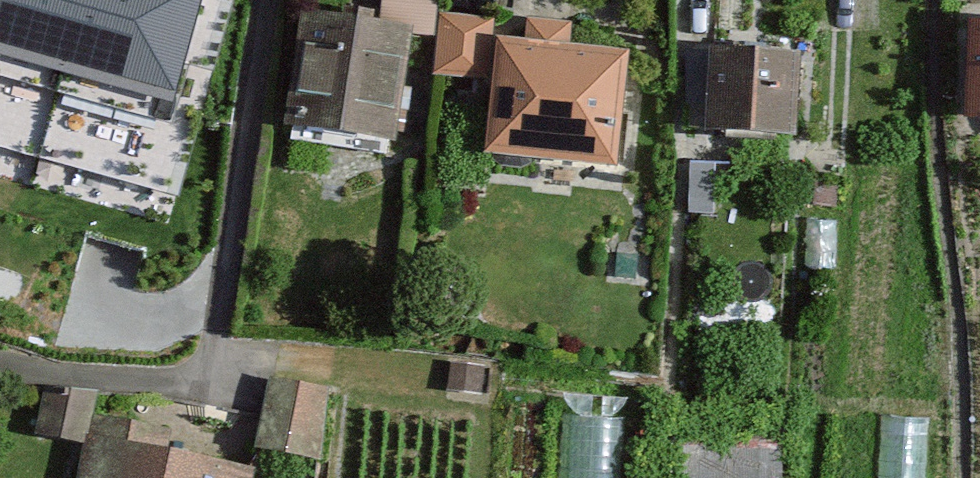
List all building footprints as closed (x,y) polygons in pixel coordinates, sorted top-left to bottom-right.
[(176,99),(203,0),(0,0),(0,51),(176,99)] [(381,10),(437,15),(439,0),(382,0),(381,10)] [(445,7),(438,62),(493,72),(493,13),(445,7)] [(402,42),(305,34),(296,143),(393,151),(402,42)] [(626,57),(507,47),(498,153),(617,163),(626,57)] [(803,56),(717,52),(714,125),(800,128),(803,56)] [(452,360),(448,382),(488,386),(492,357),(452,360)] [(329,394),(275,384),(263,449),(317,459),(329,394)] [(52,390),(45,434),(91,441),(85,477),(253,477),(253,474),(165,460),(170,432),(98,421),(102,398),(52,390)] [(574,477),(617,477),(619,433),(576,431),(574,477)]
